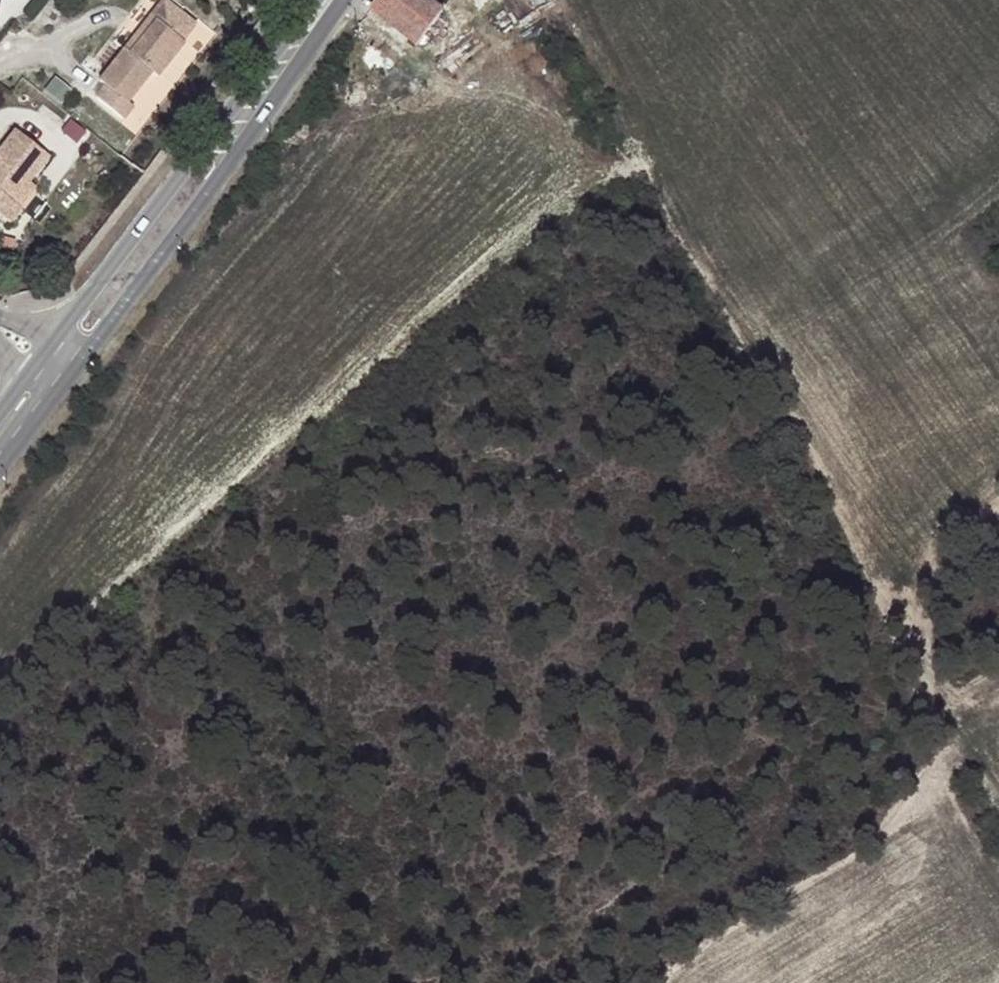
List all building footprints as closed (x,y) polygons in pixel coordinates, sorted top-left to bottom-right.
[(372,9),(419,43),(445,10),(432,0),(380,0),(372,9)] [(156,14),(129,49),(136,53),(162,18),(156,14)] [(136,53),(129,49),(107,77),(111,83),(101,96),(129,120),(139,109),(132,103),(158,69),(164,74),(190,41),(162,18),(136,53)] [(34,179),(52,154),(19,129),(0,153),(0,211),(13,221),(24,208),(16,198),(34,179)] [(42,186),(34,179),(16,198),(24,208),(42,186)] [(2,233),(0,241),(0,245),(16,248),(18,237),(2,233)]
